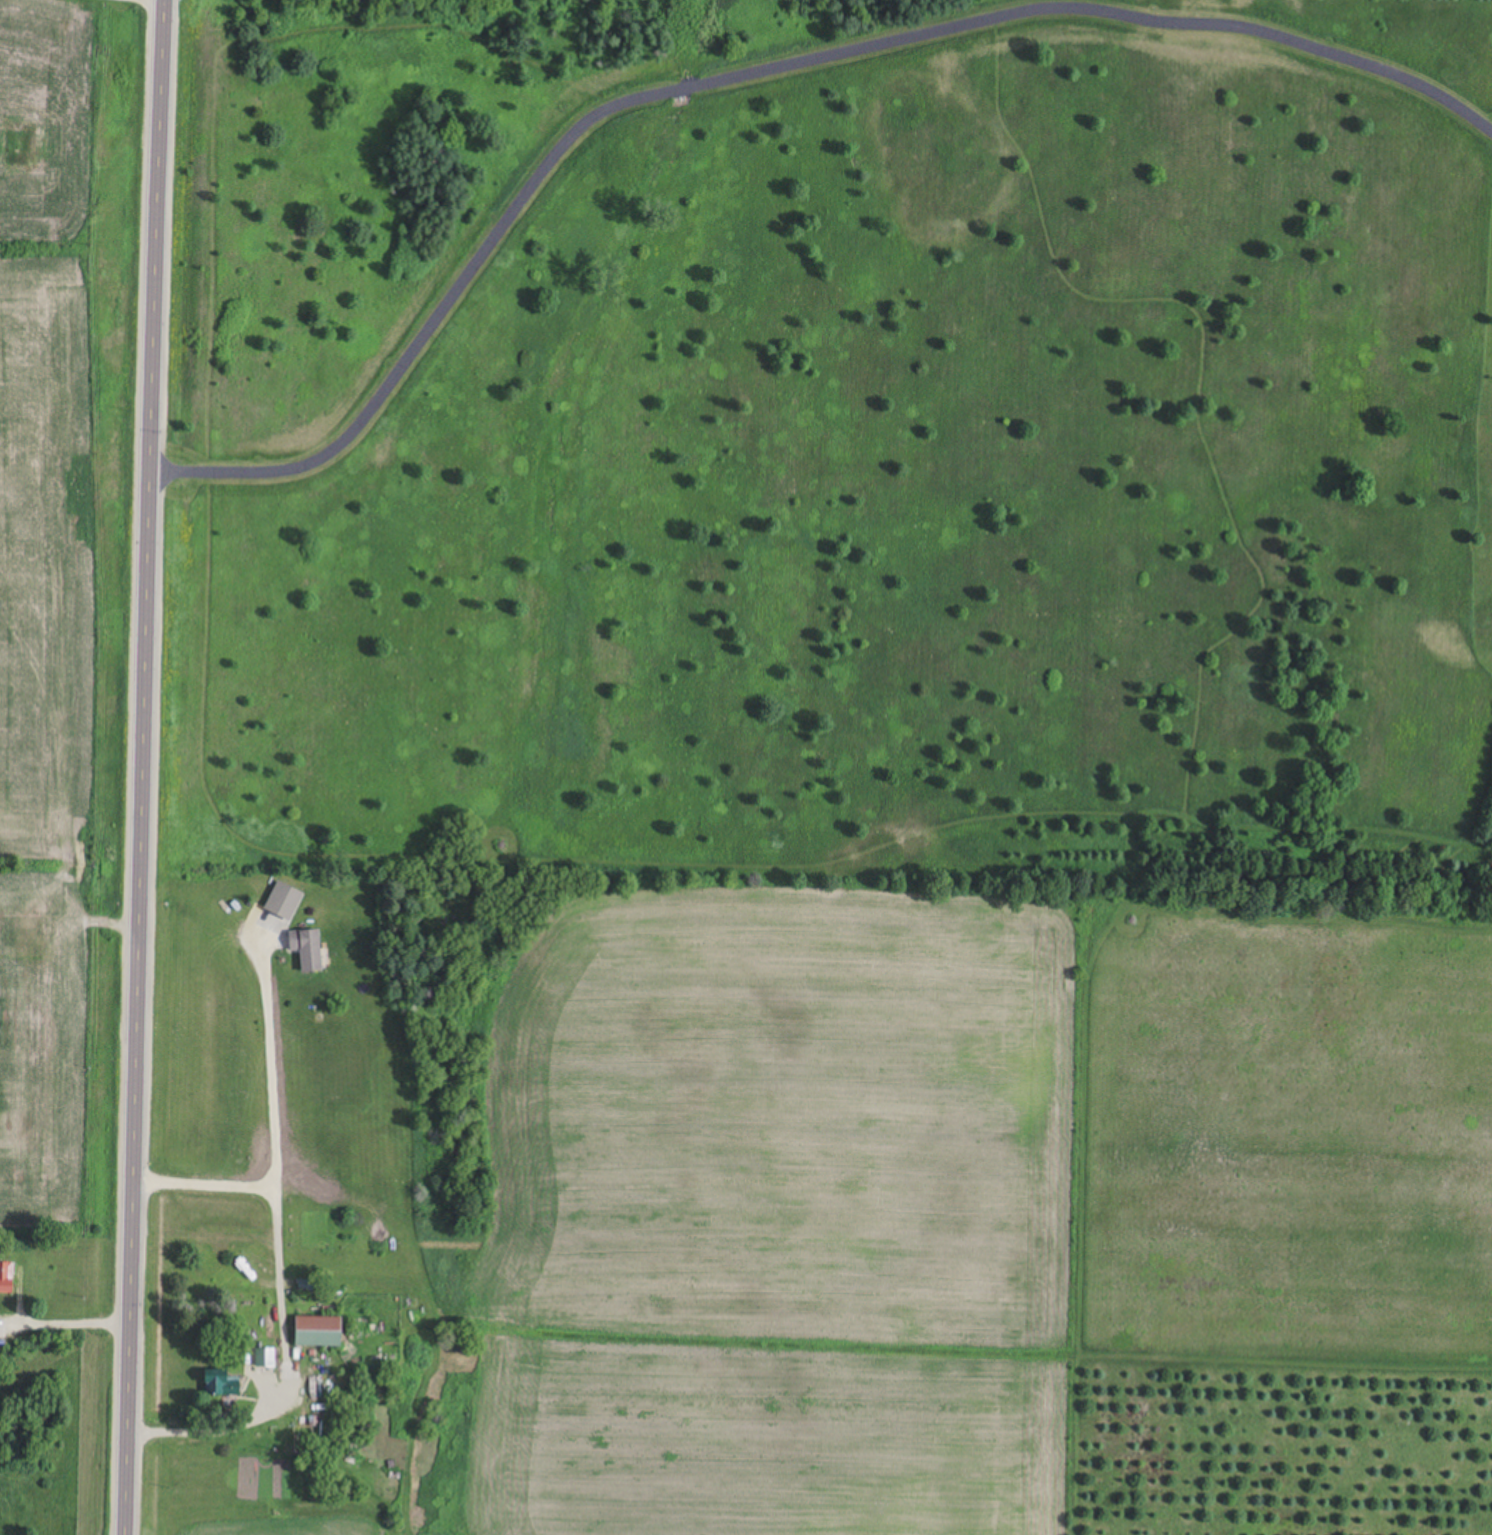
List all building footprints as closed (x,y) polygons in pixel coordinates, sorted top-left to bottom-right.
[(265,910),(291,922),(304,894),(278,882),(265,910)] [(290,952),(301,952),(302,974),(322,973),(320,931),(289,932),(290,952)] [(265,1257),(258,1247),(211,1277),(217,1286),(265,1257)] [(13,1263),(0,1263),(0,1295),(13,1295),(13,1263)] [(342,1317),(295,1317),(295,1347),(342,1347),(342,1317)] [(274,1350),(255,1350),(255,1367),(274,1367),(274,1350)] [(227,1371),(205,1371),(205,1396),(240,1396),(240,1378),(227,1378),(227,1371)]
